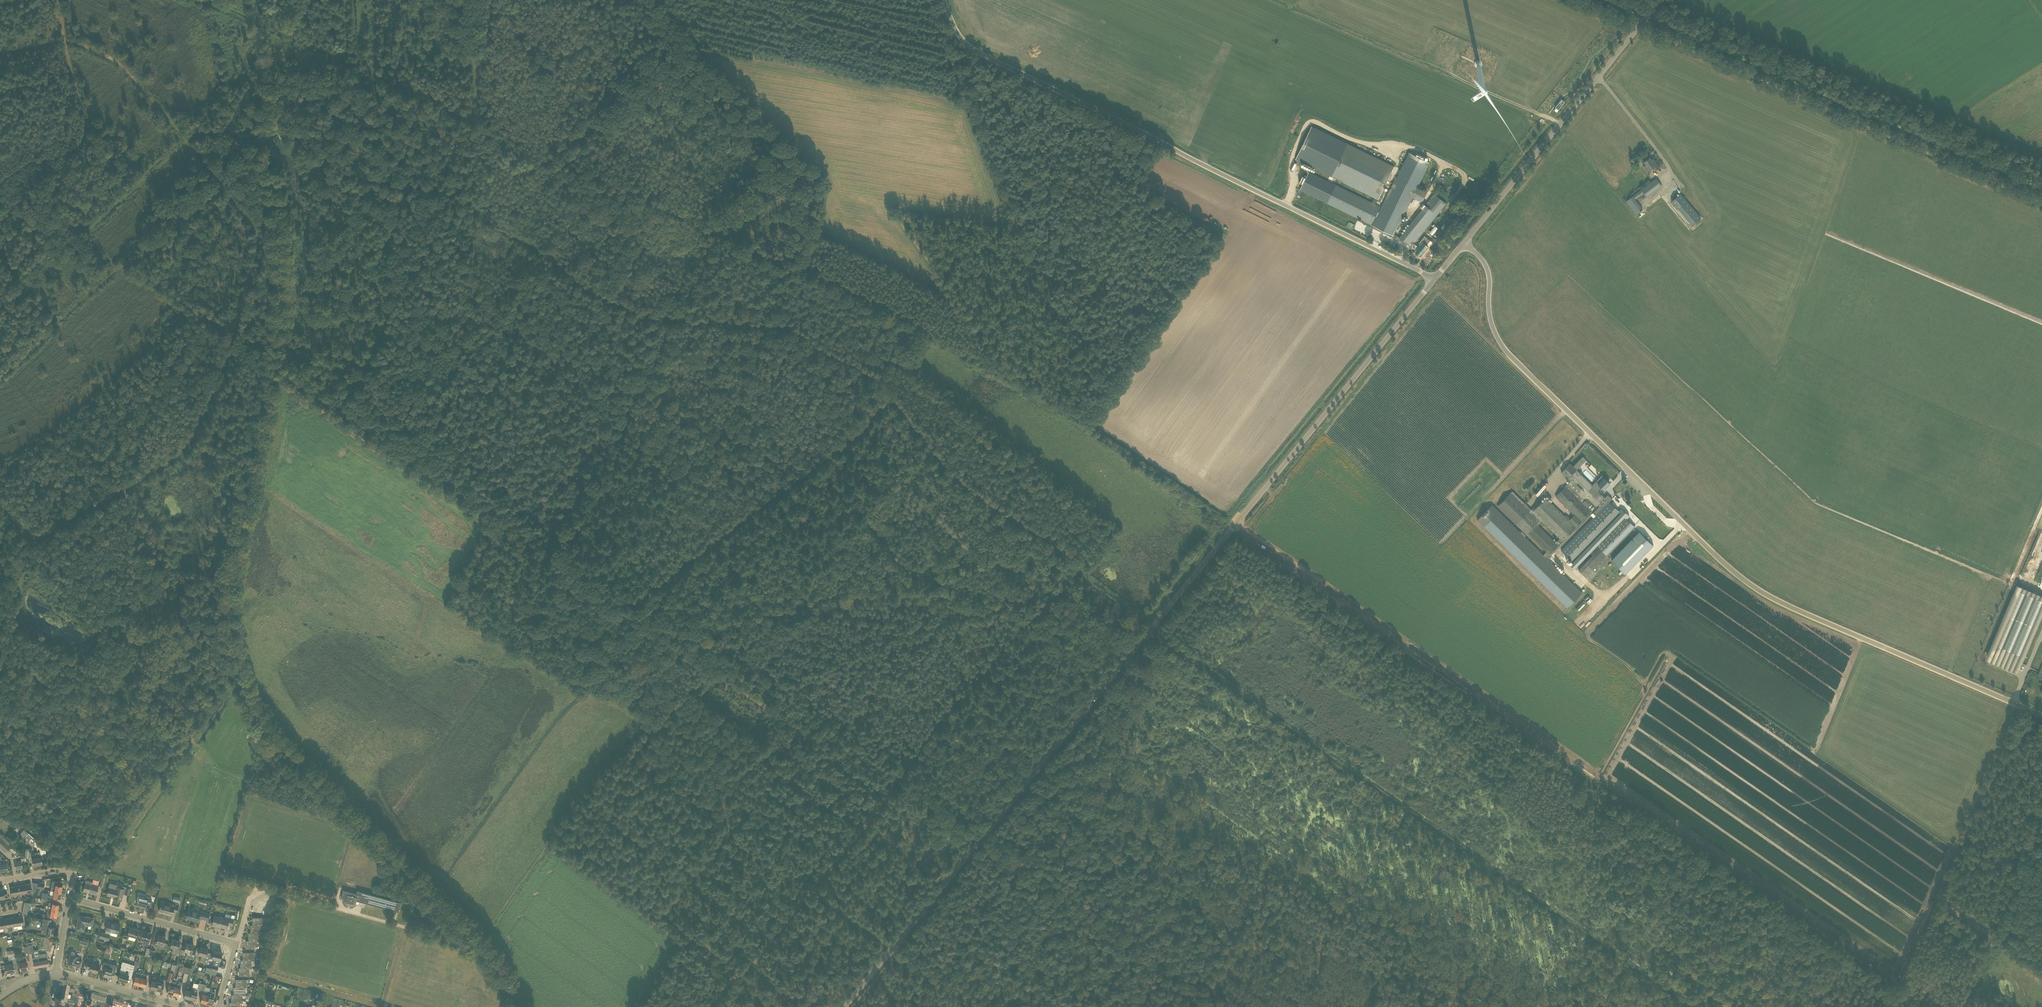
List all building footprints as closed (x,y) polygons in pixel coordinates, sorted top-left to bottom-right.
[(1415,249),(1418,246),(1414,243),(1446,202),(1434,193),(1426,204),(1399,237),(1394,233),(1396,231),(1412,197),(1422,202),(1427,192),(1417,187),(1430,162),(1419,157),(1420,154),(1416,152),(1415,155),(1409,152),(1397,177),(1396,177),(1378,214),(1373,225),(1372,224),(1380,207),(1376,204),(1394,166),(1348,143),(1331,176),(1374,197),(1372,202),(1336,184),(1327,203),(1363,220),(1362,222),(1406,243),(1415,249)] [(1654,159),(1653,161),(1650,157),(1643,161),(1646,164),(1643,166),(1647,172),(1652,168),(1655,171),(1660,167),(1654,159)] [(1647,197),(1656,190),(1662,185),(1656,178),(1626,201),(1636,214),(1643,209),(1636,199),(1643,193),(1647,197)] [(1691,224),(1701,216),(1681,193),(1671,201),(1691,224)] [(1413,251),(1420,257),(1429,247),(1422,241),(1418,246),(1415,249),(1413,251)] [(1583,456),(1573,466),(1577,469),(1586,459),(1583,456)] [(1573,466),(1570,463),(1561,472),(1570,481),(1556,496),(1574,514),(1569,520),(1546,497),(1541,502),(1540,501),(1532,509),(1512,491),(1498,506),(1526,534),(1528,533),(1547,551),(1543,555),(1524,536),(1526,535),(1522,531),(1520,532),(1492,504),(1477,520),(1567,608),(1582,593),(1548,559),(1552,556),(1551,555),(1599,506),(1598,504),(1605,497),(1601,494),(1601,493),(1597,489),(1577,469),(1573,466)] [(1605,490),(1604,489),(1610,483),(1604,478),(1598,484),(1600,486),(1597,489),(1601,493),(1605,490)] [(1573,561),(1601,533),(1621,513),(1609,501),(1589,522),(1561,550),(1573,561)] [(1589,580),(1610,558),(1607,555),(1635,527),(1624,516),(1590,552),(1593,554),(1578,569),(1589,580)] [(1639,530),(1611,559),(1626,573),(1654,545),(1639,530)] [(1987,655),(2020,668),(2041,616),(2041,600),(2016,588),(1987,655)] [(28,832),(25,836),(33,844),(37,847),(37,851),(35,852),(36,857),(32,857),(33,865),(42,863),(41,856),(40,856),(40,855),(46,854),(45,850),(44,850),(43,845),(28,832)] [(0,833),(0,847),(5,852),(8,848),(14,854),(13,855),(15,868),(22,867),(21,860),(26,860),(25,857),(28,859),(25,856),(12,845),(13,844),(10,842),(0,833)] [(93,881),(86,880),(89,868),(87,867),(83,881),(86,882),(83,890),(96,893),(98,885),(99,881),(93,879),(93,881)] [(54,891),(61,892),(62,885),(59,885),(60,882),(52,880),(51,886),(55,887),(54,891)] [(32,892),(30,883),(23,884),(25,893),(30,892),(31,896),(33,895),(33,891),(32,892)] [(19,898),(20,898),(20,894),(25,893),(23,884),(17,886),(19,898)] [(19,898),(17,886),(10,887),(11,895),(11,899),(13,899),(13,895),(17,894),(18,898),(19,898)] [(122,888),(117,887),(116,889),(109,887),(107,895),(114,897),(113,898),(121,900),(123,894),(125,886),(122,886),(122,888)] [(346,903),(350,905),(353,905),(356,904),(357,900),(360,901),(399,911),(401,902),(372,894),(358,890),(357,893),(343,889),(341,897),(345,898),(344,900),(346,903)] [(146,898),(138,896),(137,900),(138,900),(137,904),(145,907),(146,903),(150,904),(152,897),(146,896),(146,898)] [(58,910),(59,904),(49,902),(48,904),(52,905),(51,909),(58,910)] [(177,911),(178,905),(173,904),(172,906),(161,903),(159,910),(172,914),(173,910),(177,911)] [(51,909),(47,908),(46,915),(56,917),(58,910),(51,909)] [(192,911),(188,910),(186,917),(192,918),(191,919),(198,921),(199,918),(207,920),(208,920),(209,913),(200,911),(200,912),(192,910),(192,911)] [(92,925),(94,918),(79,915),(76,930),(83,931),(85,924),(92,925)] [(22,928),(25,928),(23,916),(16,917),(17,925),(22,925),(22,928)] [(232,925),(233,919),(230,918),(229,917),(228,919),(214,916),(212,925),(220,927),(220,926),(226,928),(227,924),(232,925)] [(17,925),(16,917),(9,918),(11,930),(13,930),(12,926),(14,926),(17,926),(17,925)] [(264,917),(255,917),(255,918),(253,918),(253,925),(262,925),(264,925),(269,926),(270,924),(264,923),(264,922),(264,917)] [(9,918),(4,919),(2,919),(3,928),(8,927),(9,931),(11,930),(9,918)] [(50,924),(51,919),(43,918),(41,929),(42,929),(41,933),(53,935),(55,927),(49,926),(49,924),(50,924)] [(120,924),(111,921),(111,922),(108,921),(106,929),(105,933),(101,932),(100,937),(108,939),(110,934),(110,935),(111,931),(117,933),(120,924)] [(135,936),(138,929),(129,926),(128,931),(124,930),(123,937),(128,938),(129,935),(135,936)] [(148,943),(151,932),(143,930),(140,938),(144,939),(143,943),(145,944),(145,942),(148,943)] [(165,949),(167,943),(164,942),(165,936),(158,934),(156,942),(160,943),(159,948),(165,949)] [(179,955),(180,949),(177,948),(180,940),(172,938),(170,946),(174,947),(172,954),(179,955)] [(257,941),(260,941),(249,940),(249,941),(246,941),(246,948),(258,948),(258,946),(257,946),(257,941)] [(193,958),(195,951),(192,950),(194,944),(186,942),(184,950),(187,951),(186,956),(193,958)] [(55,944),(51,943),(48,943),(46,951),(51,952),(51,951),(54,951),(55,944)] [(207,963),(209,956),(206,955),(208,948),(200,946),(198,954),(201,955),(200,961),(207,963)] [(219,959),(220,960),(222,952),(214,949),(212,957),(215,958),(219,959)] [(15,952),(14,950),(10,950),(10,953),(8,954),(9,960),(4,961),(6,972),(14,970),(13,963),(17,962),(15,952)] [(75,955),(75,953),(74,951),(72,951),(71,952),(70,954),(68,958),(68,959),(67,960),(68,961),(67,962),(75,964),(74,965),(80,966),(82,959),(77,958),(77,956),(75,955)] [(41,965),(49,964),(47,955),(44,955),(45,959),(40,960),(41,965)] [(26,960),(25,957),(25,956),(18,957),(20,969),(28,968),(26,960)] [(40,956),(32,958),(34,967),(41,965),(40,960),(40,956)] [(97,972),(98,967),(99,962),(92,961),(92,960),(88,959),(86,968),(89,969),(89,970),(97,972)] [(114,975),(116,968),(110,966),(109,968),(106,967),(103,975),(109,976),(109,975),(111,974),(114,975)] [(131,978),(134,969),(130,968),(127,967),(125,973),(120,972),(119,975),(119,974),(119,976),(118,979),(127,981),(128,978),(131,978)] [(141,976),(142,973),(136,971),(133,983),(139,984),(141,976)] [(173,993),(175,986),(176,982),(172,981),(171,981),(174,972),(170,971),(169,971),(167,980),(170,981),(167,992),(173,993)] [(145,986),(148,974),(146,973),(144,977),(141,976),(139,984),(145,986)] [(162,991),(165,979),(162,978),(161,982),(158,981),(156,989),(162,991)] [(247,984),(247,979),(238,979),(238,980),(236,980),(236,987),(245,987),(247,987),(247,984)] [(178,995),(182,984),(182,982),(179,981),(177,987),(175,986),(173,993),(178,995)] [(195,1000),(198,988),(193,986),(191,990),(189,998),(195,1000)] [(75,993),(75,990),(64,988),(62,995),(68,996),(69,992),(74,993),(75,993)] [(205,989),(203,989),(203,991),(200,1001),(206,1003),(209,991),(206,990),(205,989)] [(215,992),(210,990),(210,991),(209,991),(206,1003),(212,1004),(215,992)] [(273,1003),(275,995),(269,993),(266,1001),(273,1003)] [(72,997),(71,997),(68,996),(62,995),(61,1002),(72,1004),(77,1005),(78,1002),(79,998),(72,997)] [(97,1005),(98,1002),(99,997),(92,995),(89,1006),(92,1006),(93,1004),(97,1005)] [(106,999),(99,997),(98,1002),(97,1005),(99,1006),(104,1006),(106,999)]
